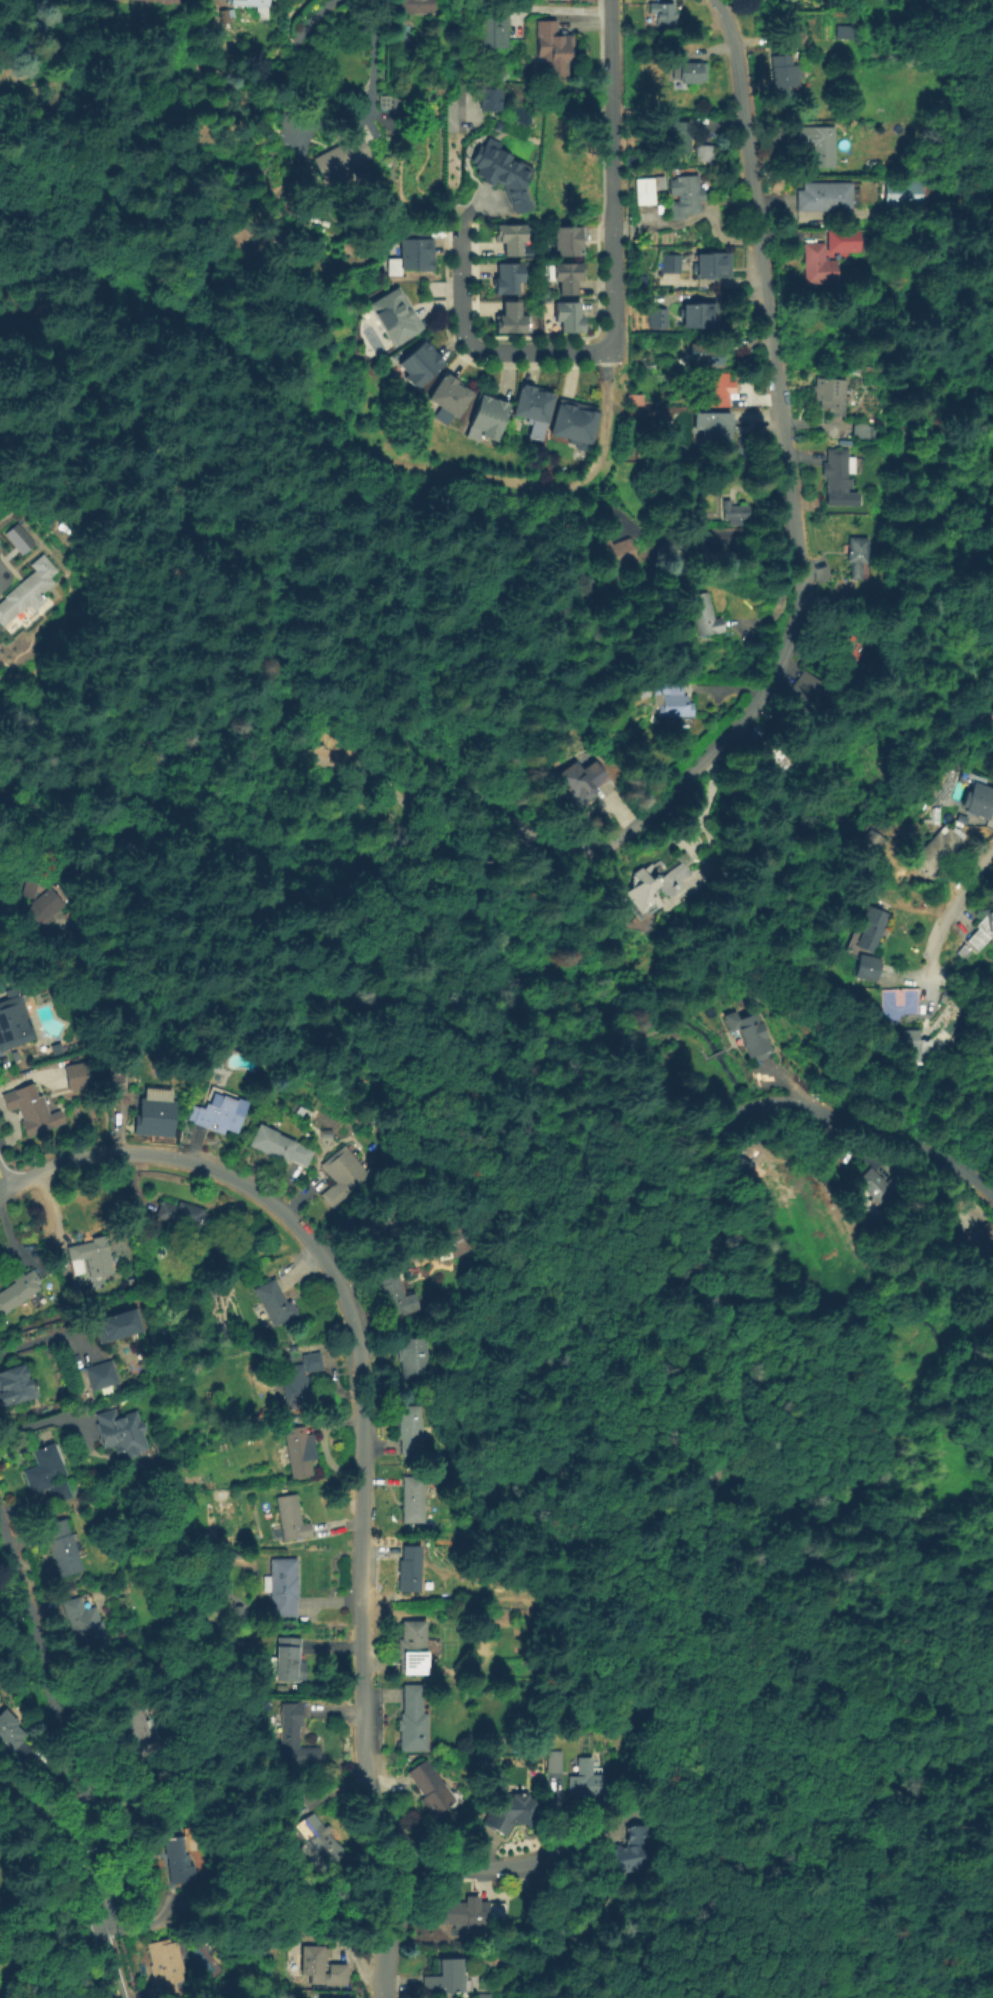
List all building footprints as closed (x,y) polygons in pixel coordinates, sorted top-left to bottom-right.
[(229,4),(229,0),(268,0),(268,5),(267,5),(266,18),(255,18),(255,5),(229,4)] [(392,13),(392,0),(432,0),(432,12),(392,13)] [(673,1),(673,8),(675,8),(675,15),(673,15),(673,23),(652,23),(652,13),(647,13),(648,1),(673,1)] [(229,21),(220,22),(218,9),(228,8),(229,21)] [(480,50),(480,16),(511,17),(511,50),(480,50)] [(556,22),(556,38),(574,38),(574,56),(568,56),(568,79),(544,78),(544,55),(535,55),(535,22),(556,22)] [(789,86),(790,98),(775,99),(774,88),(772,88),(771,82),(774,81),(772,52),(789,51),(788,48),(802,48),(804,75),(798,75),(799,85),(789,86)] [(705,61),(705,80),(680,81),(679,71),(676,71),(676,62),(705,61)] [(477,90),(499,90),(499,110),(477,110),(477,90)] [(691,117),(688,148),(667,146),(669,116),(691,117)] [(833,126),(834,166),(812,166),(812,144),(797,144),(797,126),(833,126)] [(369,156),(322,180),(310,157),(340,142),(337,136),(355,127),(369,156)] [(714,143),(714,161),(696,161),(697,143),(714,143)] [(520,186),(527,209),(513,213),(510,205),(508,205),(504,189),(505,189),(504,185),(503,186),(502,184),(485,175),(484,179),(475,174),(478,168),(474,166),(475,163),(471,160),(477,147),(484,151),(484,152),(492,156),(495,150),(508,157),(507,158),(520,165),(518,168),(527,173),(520,186)] [(686,218),(671,219),(669,200),(678,200),(676,174),(696,172),(700,212),(686,213),(686,218)] [(654,203),(635,204),(634,178),(653,177),(653,175),(663,175),(664,189),(653,189),(654,203)] [(924,179),(924,204),(887,204),(887,180),(924,179)] [(852,180),(852,209),(797,210),(797,189),(804,188),(804,182),(852,180)] [(519,245),(519,261),(503,261),(503,245),(496,245),(496,228),(526,228),(526,245),(519,245)] [(554,257),(554,228),(578,228),(578,258),(554,257)] [(861,230),(861,251),(826,251),(826,229),(848,229),(848,230),(861,230)] [(399,272),(399,240),(432,240),(432,272),(399,272)] [(825,240),(825,258),(836,258),(837,282),(803,282),(803,241),(825,240)] [(663,275),(663,255),(682,255),(682,275),(663,275)] [(695,281),(695,255),(727,255),(727,281),(695,281)] [(576,282),(576,298),(560,298),(560,282),(555,282),(555,265),(583,265),(582,282),(576,282)] [(515,297),(496,297),(496,267),(522,267),(522,286),(515,286),(515,297)] [(367,308),(398,289),(423,331),(392,350),(367,308)] [(519,304),(519,320),(524,320),(524,338),(496,338),(496,320),(502,320),(502,304),(519,304)] [(579,306),(579,322),(584,322),(584,337),(563,337),(563,322),(555,322),(555,306),(579,306)] [(680,331),(680,306),(707,306),(707,331),(680,331)] [(647,329),(647,309),(666,310),(666,329),(647,329)] [(398,369),(422,344),(443,364),(415,393),(404,382),(408,378),(398,369)] [(689,368),(689,346),(723,346),(723,368),(689,368)] [(729,397),(729,406),(709,406),(709,373),(729,373),(729,385),(732,386),(732,397),(729,397)] [(846,378),(846,386),(853,386),(852,401),(845,400),(843,415),(833,415),(833,407),(820,406),(821,399),(815,399),(816,390),(813,390),(814,384),(816,385),(817,376),(846,378)] [(426,405),(444,378),(471,396),(453,423),(426,405)] [(513,419),(521,391),(553,400),(545,428),(513,419)] [(470,430),(482,398),(509,408),(494,448),(480,443),(483,435),(470,430)] [(550,438),(560,402),(596,412),(587,448),(550,438)] [(730,409),(729,437),(712,437),(713,427),(709,427),(709,409),(730,409)] [(867,422),(866,437),(858,437),(859,438),(843,437),(844,419),(860,420),(859,422),(867,422)] [(854,459),(854,468),(847,468),(847,477),(850,477),(850,488),(846,488),(846,495),(826,494),(826,475),(822,475),(822,462),(827,462),(827,447),(848,448),(847,459),(854,459)] [(750,504),(750,518),(742,518),(742,524),(733,524),(733,518),(724,518),(724,499),(733,499),(732,504),(750,504)] [(1,533),(15,522),(32,543),(19,554),(1,533)] [(609,533),(613,543),(629,536),(639,559),(606,574),(591,541),(609,533)] [(870,537),(867,561),(860,561),(859,578),(850,577),(852,560),(848,560),(850,535),(870,537)] [(1,625),(0,624),(0,600),(4,597),(2,595),(47,558),(57,570),(49,577),(54,583),(41,593),(46,599),(34,610),(28,603),(1,625)] [(869,562),(868,576),(861,576),(862,562),(869,562)] [(708,590),(714,617),(721,616),(724,630),(697,636),(688,595),(708,590)] [(866,640),(852,661),(836,651),(840,646),(831,640),(837,632),(845,637),(851,629),(866,640)] [(827,686),(811,711),(786,694),(802,669),(827,686)] [(693,700),(693,723),(659,723),(659,702),(654,702),(654,680),(684,680),(684,694),(688,694),(688,700),(693,700)] [(791,765),(779,773),(759,743),(771,735),(791,765)] [(585,769),(597,760),(611,778),(598,788),(601,791),(578,809),(555,779),(579,761),(585,769)] [(971,785),(992,793),(992,809),(987,828),(960,819),(971,785)] [(945,825),(949,828),(950,827),(964,840),(931,875),(913,859),(945,825)] [(885,836),(872,855),(858,845),(871,826),(885,836)] [(691,872),(681,879),(685,884),(669,896),(667,893),(664,895),(657,884),(654,885),(656,888),(652,890),(661,903),(637,919),(619,893),(637,881),(630,871),(640,865),(642,868),(650,862),(659,876),(680,862),(676,857),(685,851),(690,859),(685,862),(691,872)] [(45,886),(50,892),(53,888),(66,899),(50,913),(53,918),(30,935),(13,915),(30,898),(13,896),(16,877),(48,882),(45,886)] [(890,914),(872,952),(855,945),(861,931),(857,929),(868,904),(890,914)] [(982,909),(992,907),(992,931),(992,936),(990,936),(976,951),(965,940),(976,928),(974,925),(983,916),(982,909)] [(973,951),(965,958),(962,954),(961,957),(956,953),(964,943),(973,951)] [(881,957),(877,980),(853,975),(858,953),(881,957)] [(36,1038),(0,1052),(0,1001),(20,993),(36,1038)] [(721,1013),(734,1009),(737,1017),(756,1010),(770,1052),(752,1058),(751,1054),(745,1056),(735,1028),(727,1031),(721,1013)] [(934,1060),(903,1061),(903,1039),(933,1038),(934,1060)] [(61,1065),(85,1061),(89,1085),(66,1089),(61,1065)] [(32,1084),(37,1097),(41,1095),(48,1114),(60,1110),(65,1123),(25,1137),(19,1122),(22,1121),(18,1107),(7,1111),(2,1095),(32,1084)] [(213,1091),(222,1094),(236,1099),(236,1097),(247,1101),(235,1131),(225,1127),(223,1133),(193,1122),(193,1120),(188,1118),(193,1104),(198,1106),(198,1105),(204,1107),(206,1101),(209,1102),(213,1091)] [(174,1100),(171,1122),(139,1119),(141,1097),(174,1100)] [(313,1149),(306,1166),(289,1158),(287,1161),(249,1144),(259,1122),(279,1131),(278,1133),(313,1149)] [(350,1197),(333,1210),(320,1193),(335,1181),(321,1163),(344,1144),(370,1177),(348,1195),(350,1197)] [(757,1160),(750,1171),(738,1163),(744,1152),(757,1160)] [(893,1190),(878,1204),(855,1180),(871,1166),(893,1190)] [(153,1218),(161,1196),(212,1214),(204,1235),(153,1218)] [(412,1224),(393,1235),(389,1228),(384,1231),(372,1210),(397,1197),(412,1224)] [(486,1242),(455,1257),(442,1230),(473,1216),(486,1242)] [(992,1242),(981,1224),(958,1239),(969,1256),(992,1242)] [(105,1234),(113,1271),(89,1276),(86,1256),(81,1257),(84,1271),(72,1274),(66,1245),(92,1240),(92,1237),(105,1234)] [(41,1288),(0,1316),(0,1290),(14,1280),(12,1278),(22,1271),(24,1274),(32,1268),(40,1280),(37,1282),(41,1288)] [(379,1275),(397,1270),(404,1294),(415,1291),(420,1307),(402,1312),(402,1311),(388,1315),(379,1285),(382,1284),(379,1275)] [(254,1288),(271,1278),(283,1301),(289,1298),(297,1313),(274,1326),(254,1288)] [(101,1343),(94,1319),(137,1305),(144,1329),(101,1343)] [(984,1314),(992,1311),(992,1338),(984,1314)] [(427,1336),(430,1375),(402,1377),(401,1360),(399,1360),(397,1338),(427,1336)] [(304,1371),(305,1380),(307,1379),(311,1404),(288,1408),(287,1403),(285,1403),(282,1382),(284,1382),(282,1366),(304,1363),(302,1353),(320,1350),(323,1369),(304,1371)] [(86,1367),(113,1359),(120,1382),(93,1390),(86,1367)] [(31,1397),(0,1406),(0,1369),(22,1363),(31,1397)] [(423,1405),(423,1417),(424,1417),(424,1437),(421,1437),(421,1444),(423,1444),(423,1455),(402,1455),(402,1438),(400,1438),(400,1419),(402,1419),(402,1405),(423,1405)] [(94,1416),(114,1410),(116,1417),(136,1411),(148,1453),(124,1460),(123,1453),(115,1455),(113,1448),(104,1450),(94,1416)] [(314,1473),(295,1476),(286,1428),(306,1425),(314,1473)] [(51,1479),(53,1484),(65,1479),(72,1496),(54,1503),(48,1487),(32,1494),(22,1470),(37,1464),(31,1450),(53,1441),(66,1473),(51,1479)] [(424,1475),(424,1521),(403,1521),(403,1475),(424,1475)] [(296,1493),(301,1523),(310,1521),(312,1535),(283,1540),(283,1538),(272,1540),(269,1522),(279,1521),(275,1496),(296,1493)] [(65,1517),(69,1533),(71,1533),(82,1569),(60,1576),(54,1556),(52,1557),(47,1540),(49,1539),(44,1524),(65,1517)] [(422,1544),(421,1591),(400,1591),(400,1558),(403,1559),(403,1544),(422,1544)] [(299,1557),(299,1576),(300,1575),(300,1598),(299,1598),(299,1615),(273,1615),(273,1591),(266,1591),(265,1575),(273,1575),(273,1557),(299,1557)] [(80,1596),(83,1608),(95,1605),(99,1620),(101,1619),(106,1634),(104,1634),(108,1646),(87,1652),(84,1641),(76,1644),(68,1617),(67,1617),(62,1601),(80,1596)] [(434,1638),(434,1672),(428,1672),(428,1673),(403,1673),(402,1658),(398,1658),(398,1638),(403,1638),(403,1620),(428,1620),(428,1638),(434,1638)] [(300,1637),(299,1662),(306,1662),(305,1681),(276,1679),(276,1673),(267,1673),(268,1656),(278,1656),(278,1636),(300,1637)] [(429,1712),(429,1749),(401,1749),(401,1729),(399,1729),(399,1718),(402,1718),(402,1712),(404,1712),(404,1683),(424,1683),(424,1712),(429,1712)] [(304,1700),(304,1726),(302,1726),(302,1747),(322,1747),(322,1761),(283,1761),(283,1702),(297,1702),(297,1700),(304,1700)] [(139,1705),(151,1736),(155,1735),(161,1750),(140,1758),(122,1712),(139,1705)] [(15,1750),(0,1735),(0,1713),(6,1707),(20,1721),(18,1724),(27,1733),(22,1738),(33,1749),(21,1760),(13,1752),(15,1750)] [(565,1750),(566,1772),(551,1772),(551,1750),(565,1750)] [(607,1797),(572,1797),(572,1775),(581,1775),(581,1756),(596,1756),(596,1773),(607,1773),(607,1797)] [(448,1808),(433,1818),(419,1798),(423,1796),(406,1772),(425,1758),(454,1799),(445,1805),(448,1808)] [(541,1799),(541,1823),(514,1823),(507,1837),(482,1824),(490,1807),(495,1799),(541,1799)] [(345,1851),(326,1866),(294,1826),(313,1812),(345,1851)] [(659,1866),(615,1876),(609,1851),(632,1846),(633,1828),(657,1828),(657,1857),(659,1866)] [(182,1835),(184,1854),(189,1854),(191,1866),(194,1865),(196,1880),(171,1883),(168,1856),(167,1857),(165,1837),(182,1835)] [(481,1896),(481,1901),(508,1902),(508,1920),(492,1920),(491,1929),(442,1925),(443,1900),(467,1901),(468,1896),(481,1896)] [(180,1996),(172,1997),(158,1997),(151,1965),(153,1965),(148,1943),(170,1938),(171,1942),(178,1941),(185,1971),(182,1972),(184,1980),(176,1982),(180,1996)] [(324,1972),(330,1972),(330,1964),(347,1964),(346,1985),(302,1984),(303,1945),(324,1946),(324,1972)] [(466,1991),(425,1993),(424,1976),(441,1975),(440,1959),(465,1958),(466,1991)]
